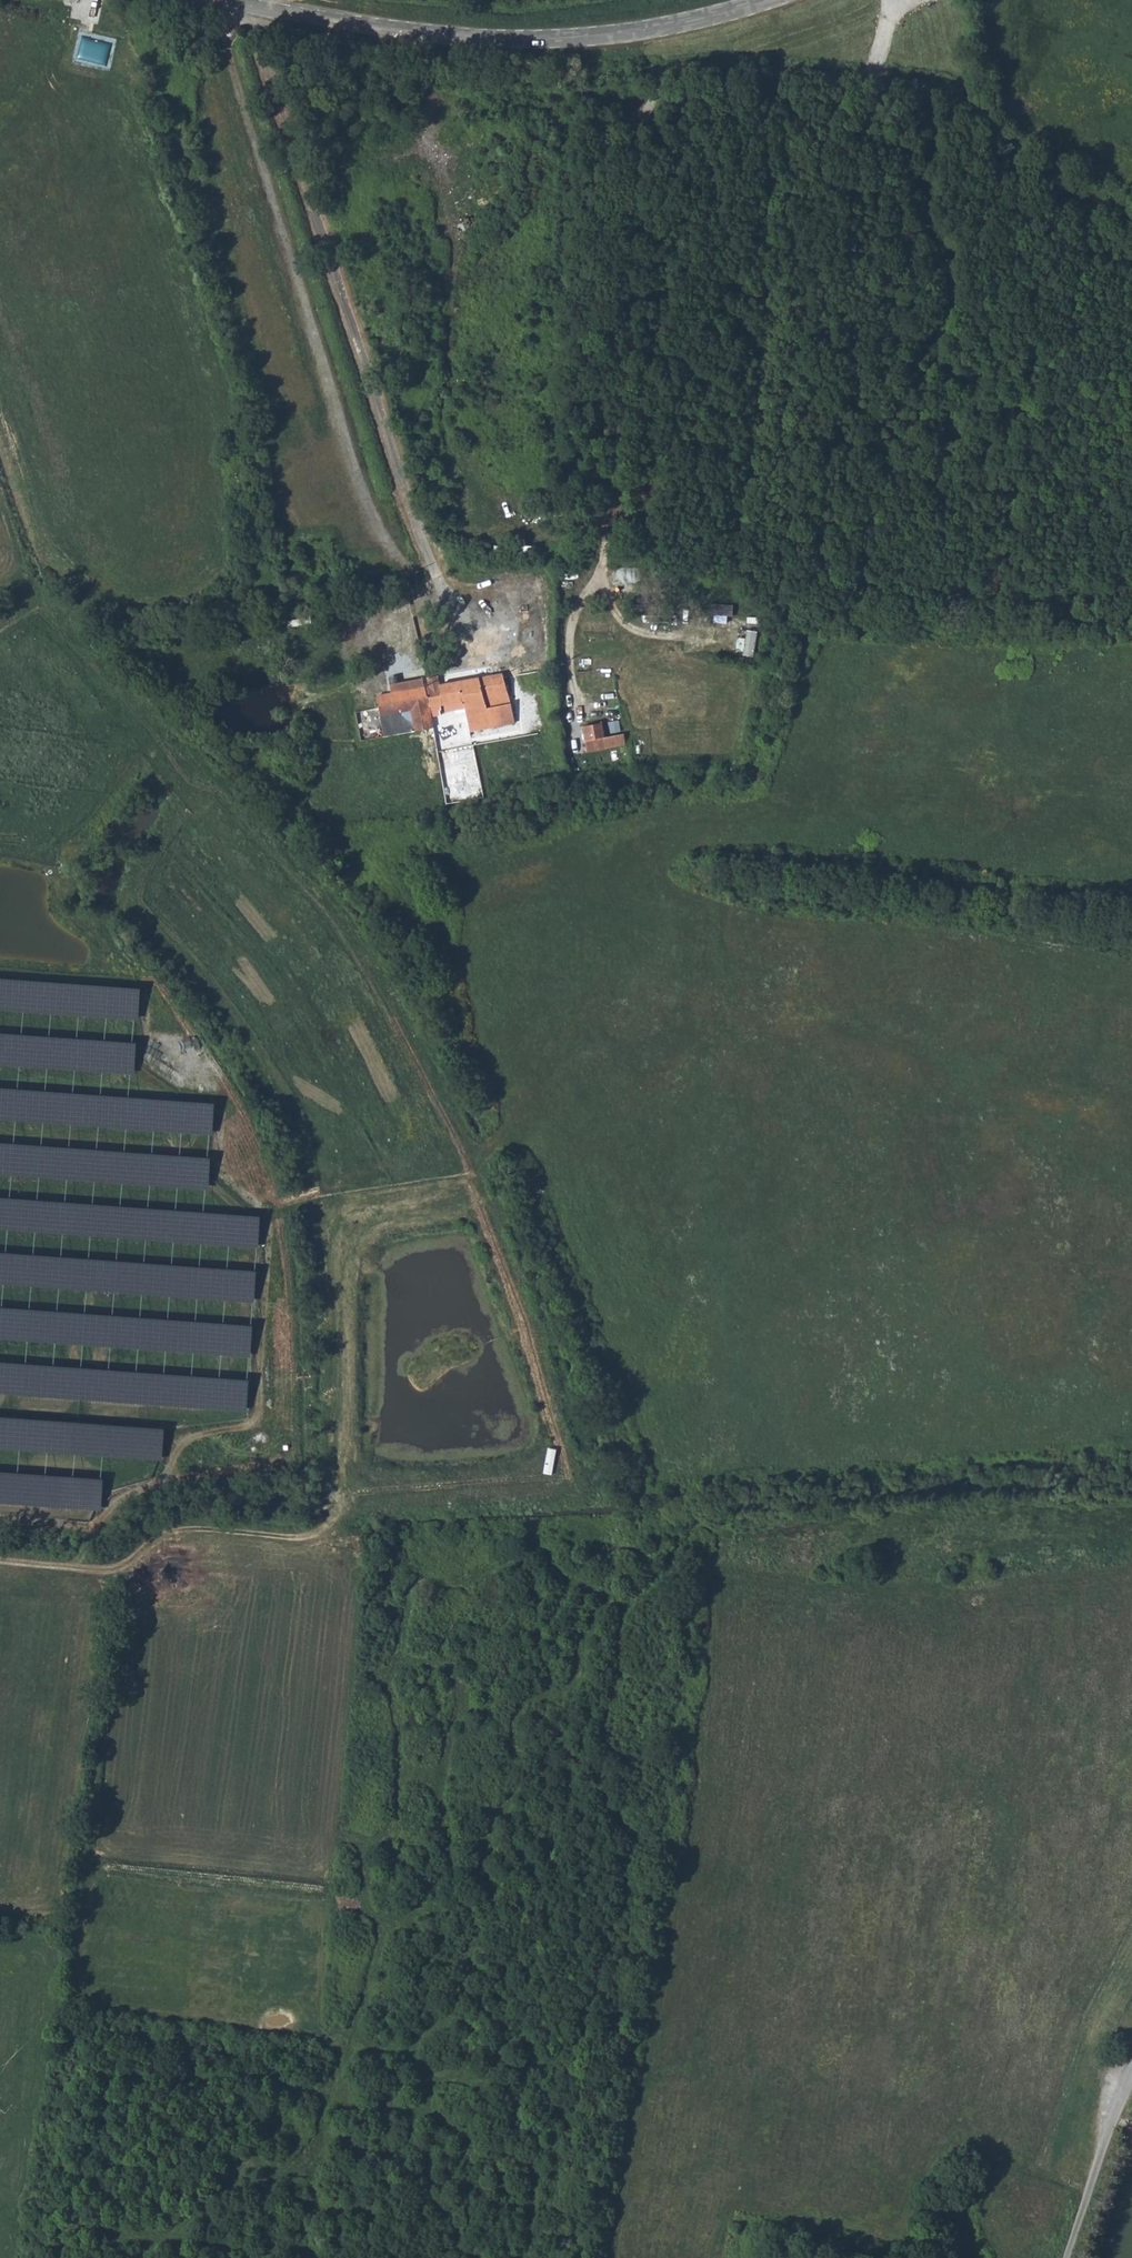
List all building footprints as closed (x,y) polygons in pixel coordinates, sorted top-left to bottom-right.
[(624,563),(624,580),(647,581),(648,564),(624,563)] [(739,627),(737,647),(745,648),(744,654),(756,655),(758,629),(739,627)] [(503,674),(377,697),(384,737),(433,729),(428,708),(463,701),(468,725),(488,721),(484,708),(509,703),(503,674)] [(509,703),(484,708),(488,721),(511,717),(509,703)] [(584,740),(587,740),(604,737),(601,723),(582,726),(584,740)]
